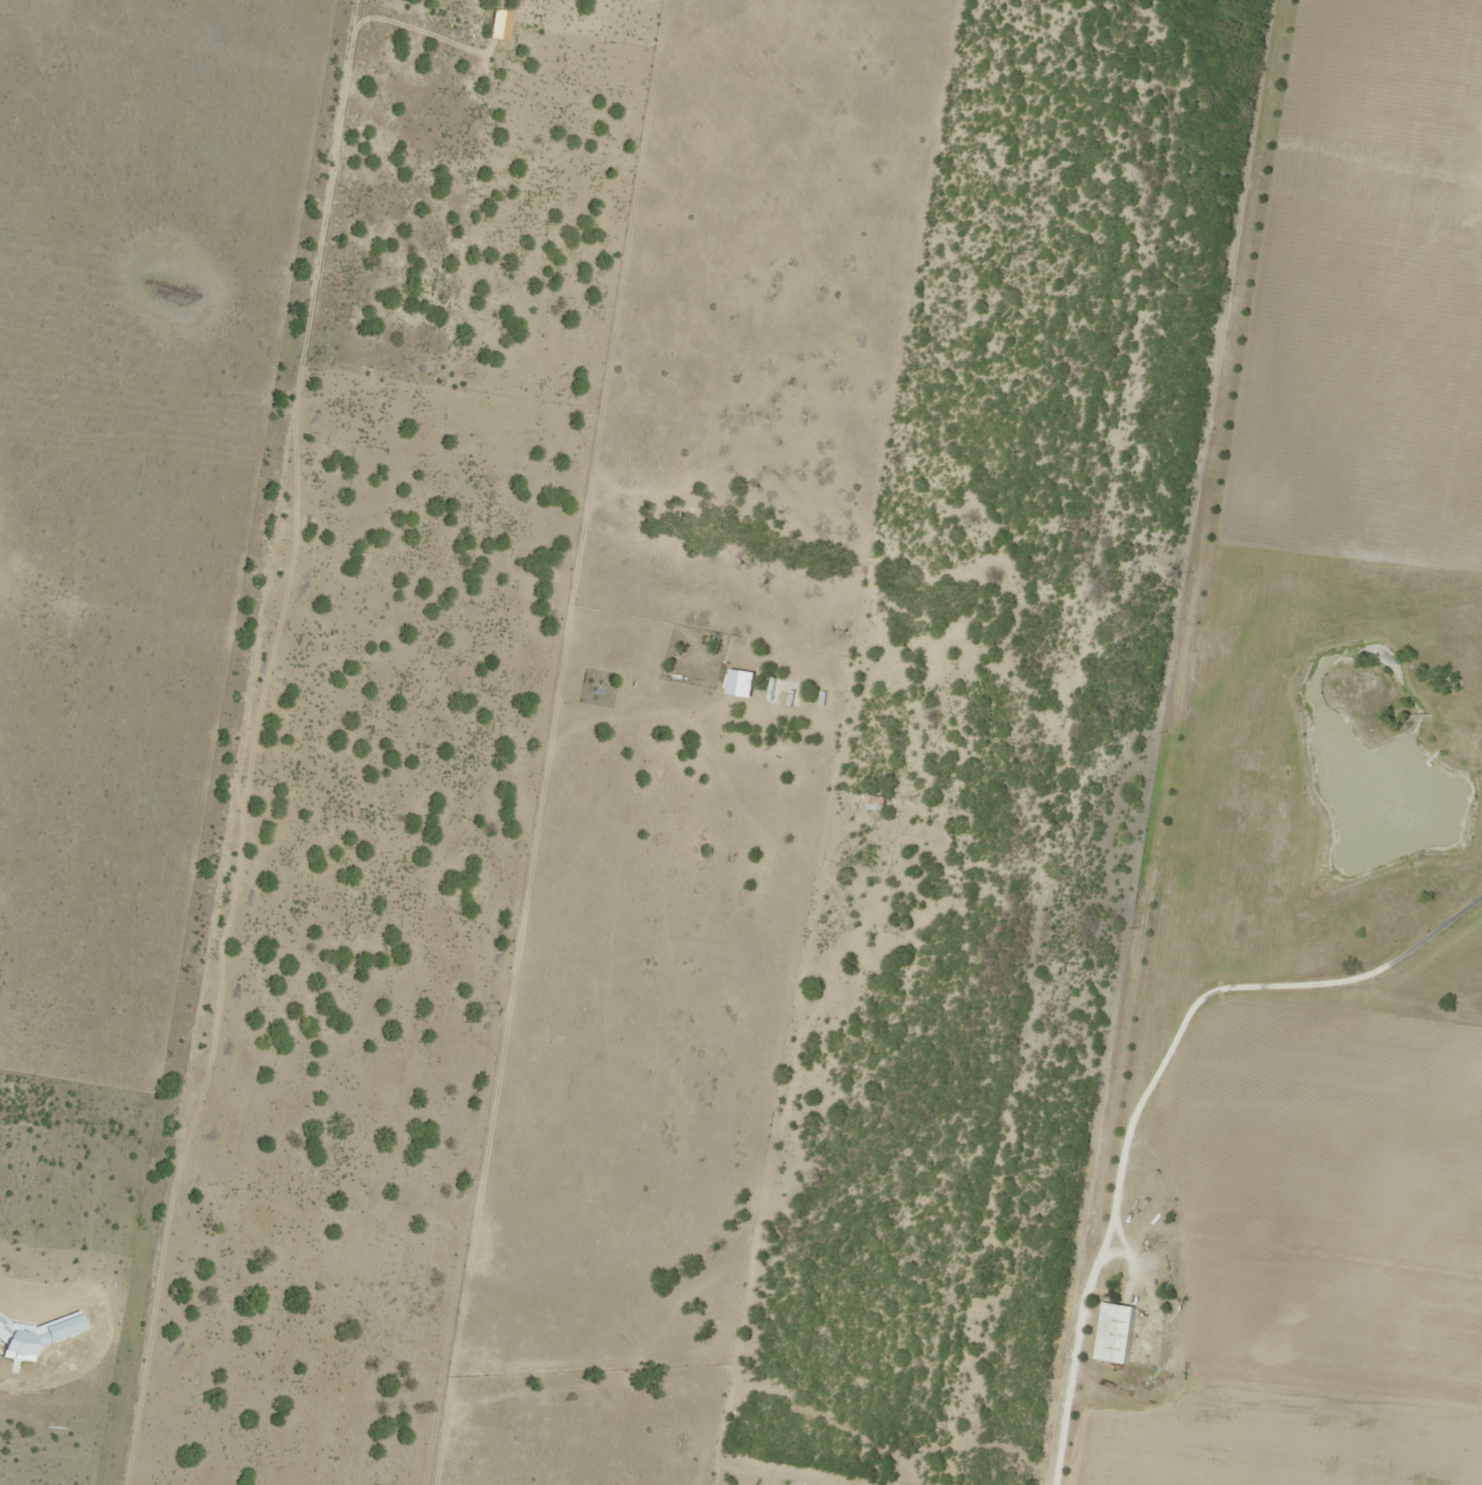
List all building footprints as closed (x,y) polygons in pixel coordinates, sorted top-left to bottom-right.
[(1134,1307),(1102,1303),(1098,1335),(1107,1337),(1104,1361),(1126,1364),(1134,1307)]
